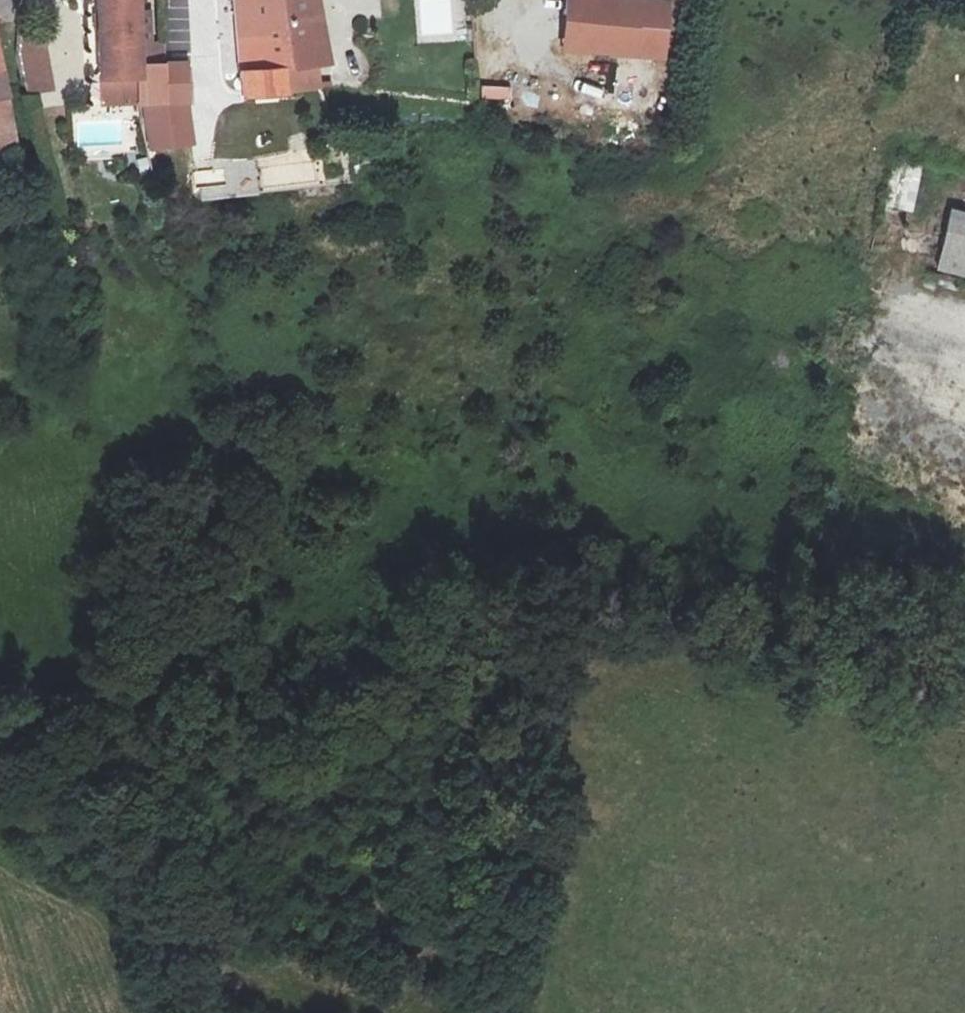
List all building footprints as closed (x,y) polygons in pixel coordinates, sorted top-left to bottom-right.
[(147,47),(144,0),(103,0),(106,49),(147,47)] [(288,92),(284,64),(276,0),(236,0),(248,95),(288,92)] [(326,9),(325,0),(276,0),(284,64),(324,61),(317,10),(326,9)] [(417,43),(465,40),(464,17),(452,18),(451,0),(414,0),(417,43)] [(659,0),(572,0),(568,48),(665,57),(671,1),(659,0)] [(334,60),(326,9),(317,10),(324,61),(334,60)] [(48,38),(20,41),(25,92),(52,90),(48,38)] [(30,178),(25,147),(0,47),(0,183),(30,178)] [(147,47),(106,49),(108,80),(146,77),(145,69),(150,69),(147,47)] [(284,64),(288,92),(328,88),(324,61),(284,64)] [(148,103),(180,99),(187,98),(186,69),(150,69),(145,69),(146,77),(148,103)] [(159,149),(187,145),(180,99),(148,103),(148,111),(150,110),(159,149)] [(150,171),(147,157),(138,159),(141,172),(150,171)] [(913,213),(922,166),(899,161),(890,208),(913,213)] [(949,207),(933,267),(964,275),(964,211),(949,207)]
